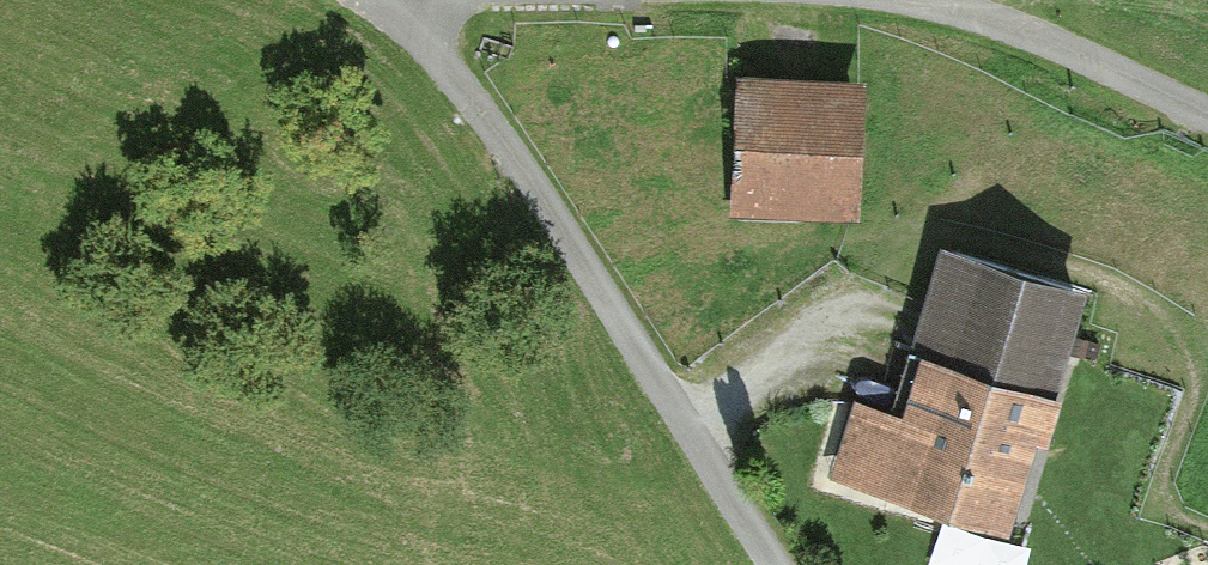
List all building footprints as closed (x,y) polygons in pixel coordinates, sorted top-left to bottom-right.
[(899,95),(747,95),(747,204),(898,205),(899,95)] [(844,473),(1058,533),(1125,299),(985,259),(939,419),(865,398),(844,473)]
